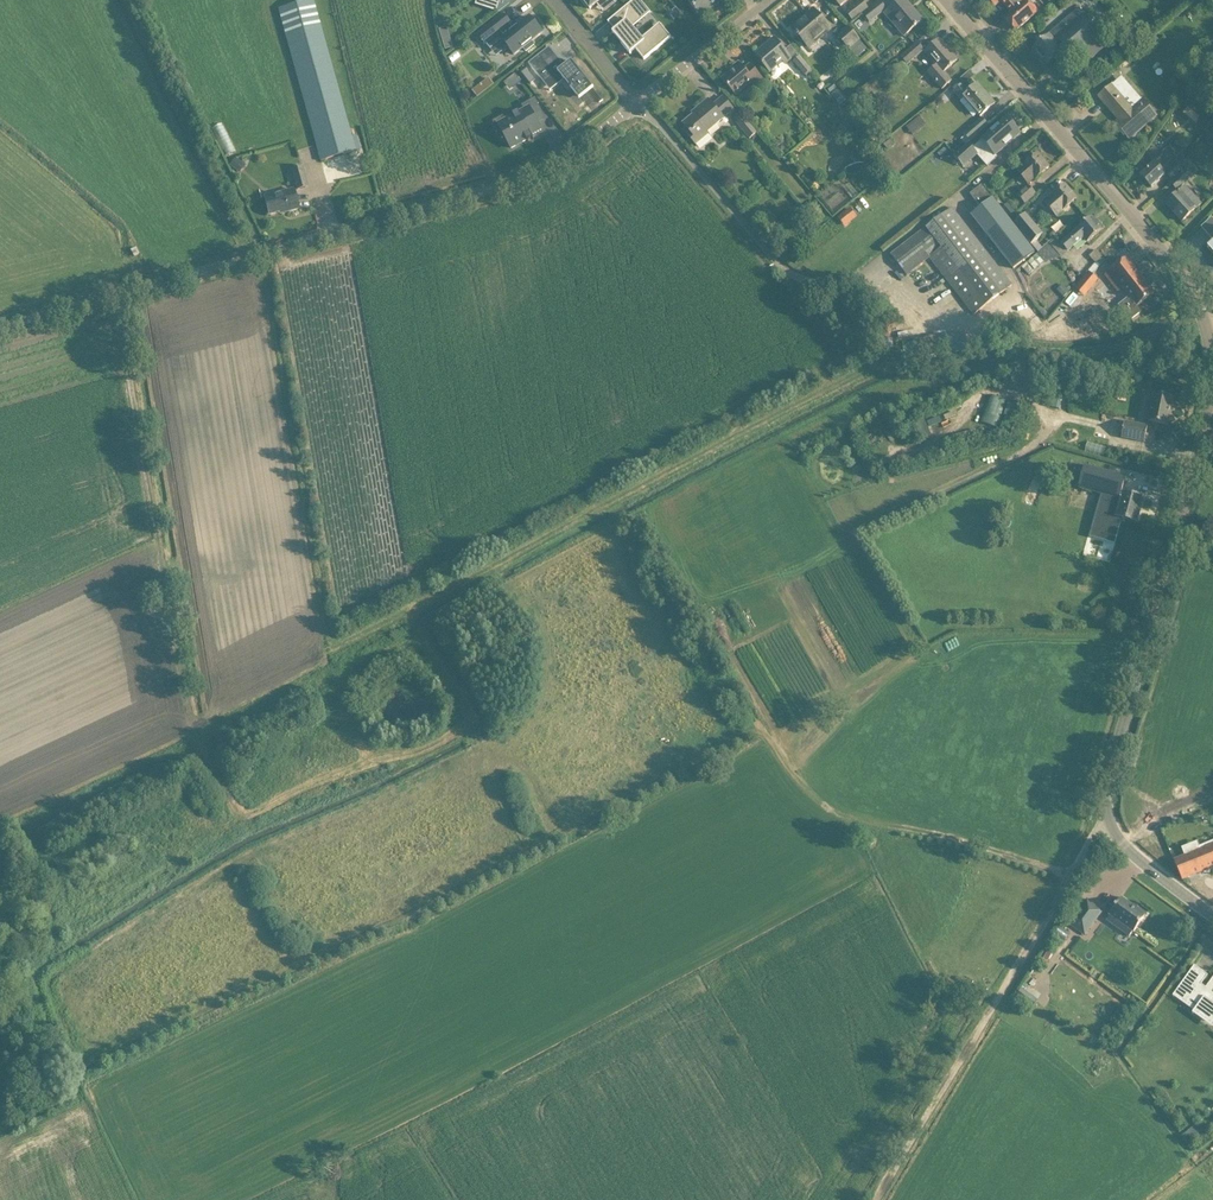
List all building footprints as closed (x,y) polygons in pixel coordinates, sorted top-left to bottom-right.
[(355,151),(360,150),(356,136),(351,137),(312,0),(309,0),(278,9),(321,161),(355,151)] [(590,9),(602,0),(583,0),(590,9)] [(630,27),(648,12),(638,0),(634,0),(616,15),(623,24),(612,32),(631,54),(636,50),(644,60),(671,37),(670,36),(667,35),(660,27),(642,41),(630,27)] [(688,1),(700,17),(722,0),(689,0),(688,1)] [(846,13),(852,22),(869,8),(863,0),(846,13)] [(888,11),(884,14),(904,37),(921,22),(908,7),(910,6),(905,0),(901,0),(888,11)] [(1006,7),(1011,13),(1005,19),(1016,31),(1038,13),(1027,0),(1015,0),(1006,7)] [(870,21),(886,9),(880,2),(864,14),(870,21)] [(1110,43),(1095,26),(1102,21),(1092,9),(1085,14),(1080,8),(1032,49),(1046,65),(1065,49),(1081,68),(1110,43)] [(796,36),(798,39),(800,37),(809,48),(830,30),(822,20),(814,11),(793,29),(797,35),(796,36)] [(505,14),(479,35),(490,49),(502,40),(514,55),(523,48),(526,52),(534,45),(532,41),(542,33),(530,17),(514,29),(510,24),(511,23),(505,14)] [(839,36),(857,57),(866,49),(848,28),(839,36)] [(452,47),(451,38),(443,39),(445,49),(452,47)] [(762,64),(769,73),(784,60),(787,63),(793,58),(775,38),(755,54),(763,63),(762,64)] [(1134,53),(1142,62),(1158,47),(1150,38),(1134,53)] [(938,41),(925,53),(937,66),(929,74),(942,89),(951,81),(943,72),(957,60),(951,53),(949,54),(938,41)] [(907,64),(924,50),(918,43),(902,57),(907,64)] [(539,55),(528,64),(539,77),(540,78),(540,79),(544,83),(558,72),(564,80),(565,79),(571,87),(570,88),(572,90),(579,99),(594,88),(587,79),(586,79),(585,77),(572,60),(563,67),(558,61),(549,68),(539,55)] [(793,62),(804,75),(811,69),(800,56),(793,62)] [(722,79),(730,89),(735,95),(752,82),(757,88),(765,81),(751,64),(745,69),(742,66),(735,72),(733,70),(722,79)] [(838,87),(843,93),(849,89),(845,83),(838,87)] [(961,99),(963,97),(980,116),(995,104),(987,95),(986,96),(977,85),(969,91),(963,84),(954,91),(961,99)] [(1130,139),(1138,132),(1156,116),(1142,100),(1127,84),(1118,92),(1112,85),(1099,97),(1110,109),(1113,107),(1122,118),(1116,123),(1130,139)] [(840,106),(846,102),(836,90),(830,95),(840,106)] [(510,112),(492,121),(502,139),(505,138),(511,149),(527,141),(527,142),(534,138),(532,135),(542,130),(538,123),(531,109),(539,105),(536,97),(521,105),(524,110),(520,112),(519,111),(512,115),(510,112)] [(697,112),(683,124),(690,132),(687,135),(696,146),(709,134),(708,133),(734,110),(723,97),(713,105),(708,99),(695,110),(697,112)] [(922,107),(909,115),(914,124),(928,115),(922,107)] [(750,139),(758,132),(741,112),(733,119),(750,139)] [(966,136),(962,140),(966,145),(988,125),(982,118),(964,134),(966,136)] [(995,155),(1020,133),(1015,126),(1017,125),(1012,119),(1010,121),(1007,118),(972,148),(977,154),(987,166),(997,157),(995,155)] [(972,148),(969,143),(954,156),(963,167),(977,154),(972,148)] [(234,155),(241,160),(246,154),(239,148),(234,155)] [(1151,188),(1160,180),(1166,175),(1161,170),(1175,157),(1167,148),(1162,153),(1164,156),(1155,164),(1155,163),(1140,176),(1151,188)] [(1017,172),(1028,184),(1035,178),(1036,179),(1049,168),(1037,154),(1017,172)] [(236,158),(230,165),(239,173),(245,166),(236,158)] [(1167,173),(1173,179),(1183,170),(1177,164),(1167,173)] [(308,187),(305,176),(302,166),(291,169),(293,175),(297,190),(308,187)] [(1192,177),(1185,171),(1171,183),(1178,190),(1192,177)] [(942,202),(948,210),(969,192),(963,185),(942,202)] [(1013,269),(1036,251),(1031,245),(1014,224),(1009,218),(1002,210),(993,198),(992,199),(981,185),(969,194),(980,208),(971,215),(1013,269)] [(1065,185),(1056,193),(1051,197),(1052,198),(1045,204),(1056,217),(1077,199),(1065,185)] [(1017,196),(1024,204),(1035,194),(1028,186),(1017,196)] [(1182,221),(1191,213),(1201,204),(1185,187),(1166,204),(1182,221)] [(287,212),(299,208),(294,190),(264,198),(269,215),(286,210),(287,212)] [(1008,205),(1002,210),(1009,218),(1015,213),(1008,205)] [(929,257),(974,314),(1011,285),(952,208),(892,255),(907,274),(929,257)] [(855,215),(850,209),(838,219),(843,225),(855,215)] [(1025,214),(1014,224),(1031,245),(1043,235),(1025,214)] [(1038,253),(1037,254),(1025,265),(1031,272),(1044,262),(1061,257),(1083,239),(1087,243),(1103,229),(1092,217),(1060,244),(1056,238),(1050,243),(1049,242),(1038,252),(1038,253)] [(1089,257),(1096,263),(1097,263),(1104,255),(1096,249),(1089,257)] [(1123,288),(1130,296),(1118,305),(1130,320),(1141,312),(1136,306),(1137,305),(1138,306),(1154,294),(1126,258),(1105,275),(1118,292),(1123,288)] [(1099,279),(1093,274),(1101,266),(1097,263),(1096,263),(1088,271),(1074,288),(1084,297),(1099,279)] [(1059,283),(1067,289),(1072,283),(1063,277),(1059,283)] [(1064,298),(1070,293),(1066,288),(1060,294),(1064,298)] [(894,346),(892,336),(884,338),(886,348),(894,346)] [(993,386),(985,415),(1006,421),(1014,392),(993,386)] [(1063,394),(1052,392),(1049,407),(1060,409),(1063,394)] [(1168,425),(1174,397),(1154,393),(1148,421),(1168,425)] [(1148,426),(1125,421),(1122,438),(1144,442),(1148,426)] [(1115,540),(1121,518),(1138,523),(1144,499),(1122,493),(1126,477),(1086,466),(1081,481),(1102,487),(1103,487),(1104,488),(1104,489),(1104,490),(1098,536),(1115,540)] [(1068,503),(1069,492),(1060,492),(1059,503),(1068,503)] [(161,600),(149,602),(150,612),(162,610),(161,600)] [(1212,868),(1212,841),(1199,846),(1201,849),(1174,861),(1183,880),(1212,868)] [(1137,908),(1122,897),(1109,914),(1125,926),(1122,931),(1130,936),(1133,932),(1134,932),(1147,914),(1138,908),(1137,908)] [(1096,905),(1087,899),(1069,924),(1085,935),(1102,912),(1094,907),(1096,905)] [(1194,966),(1173,995),(1181,1002),(1186,996),(1198,1005),(1195,1009),(1212,1022),(1212,978),(1208,985),(1209,985),(1207,989),(1201,984),(1208,975),(1194,966)] [(1022,979),(1018,987),(1036,996),(1040,988),(1022,979)] [(1201,1132),(1196,1126),(1182,1136),(1187,1143),(1201,1132)]
